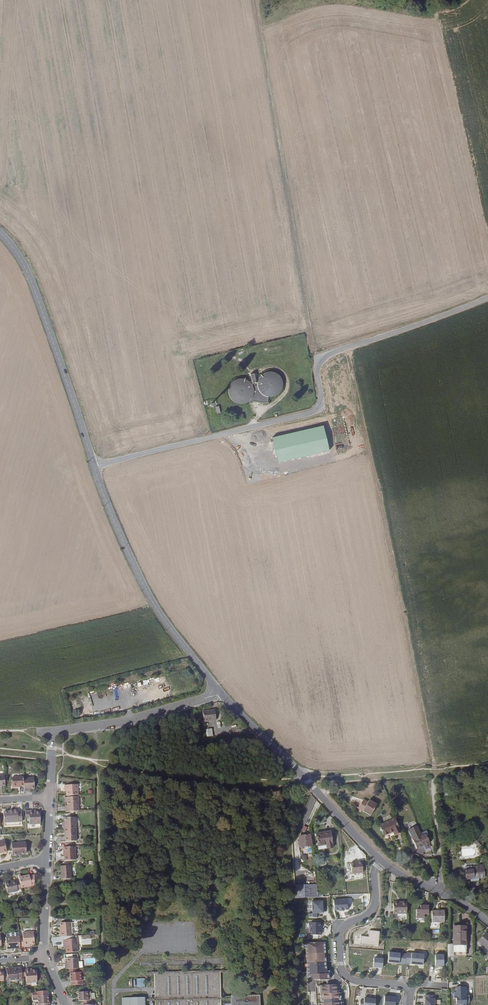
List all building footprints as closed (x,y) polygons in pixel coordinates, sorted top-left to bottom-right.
[(248,374),(250,382),(248,384),(247,383),(246,382),(245,381),(242,380),(240,379),(238,379),(236,379),(234,379),(232,380),(231,380),(229,381),(228,382),(227,383),(227,384),(225,386),(225,388),(224,390),(224,393),(225,395),(226,398),(227,399),(228,401),(231,403),(232,403),(233,404),(236,404),(238,404),(240,404),(241,404),(242,403),(244,402),(246,401),(247,399),(249,404),(252,403),(264,404),(266,397),(269,397),(271,397),(274,396),(276,395),(278,393),(279,391),(281,389),(281,386),(281,385),(281,383),(281,381),(280,379),(279,376),(278,375),(276,374),(275,373),(273,372),(270,371),(269,371),(266,372),(264,372),(262,373),(259,375),(259,376),(258,377),(257,378),(257,379),(256,381),(254,381),(252,373),(248,374)] [(215,710),(203,711),(204,723),(216,722),(215,710)] [(18,786),(21,786),(24,786),(23,781),(23,777),(13,778),(13,787),(18,787),(18,786)] [(28,788),(30,788),(34,788),(34,780),(23,781),(24,786),(24,791),(28,791),(28,788)] [(63,785),(64,788),(66,788),(67,790),(67,795),(77,794),(77,784),(63,785)] [(450,794),(450,793),(450,792),(450,791),(449,790),(449,789),(448,789),(447,788),(446,788),(445,788),(444,788),(443,788),(442,789),(441,790),(441,791),(441,792),(441,793),(441,794),(441,795),(442,796),(444,797),(445,797),(446,797),(447,797),(448,797),(449,796),(449,795),(450,794)] [(67,801),(68,805),(68,808),(65,808),(65,812),(79,811),(78,796),(65,797),(65,801),(67,801)] [(379,805),(370,800),(369,802),(363,799),(358,809),(373,817),(379,805)] [(17,811),(17,810),(10,810),(3,810),(3,821),(22,820),(21,810),(17,811)] [(33,814),(33,811),(25,811),(25,816),(29,816),(30,822),(40,822),(40,814),(35,814),(33,814)] [(75,828),(76,828),(75,817),(65,818),(65,822),(65,825),(62,825),(63,828),(65,828),(75,828)] [(379,825),(384,838),(399,832),(394,819),(379,825)] [(75,828),(65,828),(66,837),(65,837),(65,842),(76,841),(75,828)] [(316,848),(326,847),(325,830),(313,832),(316,848)] [(17,853),(21,853),(26,853),(26,843),(11,844),(12,855),(17,855),(17,853)] [(75,860),(74,847),(64,847),(64,853),(64,861),(75,860)] [(350,862),(352,873),(363,871),(361,859),(357,860),(357,861),(350,862)] [(71,865),(61,866),(62,879),(71,879),(71,865)] [(471,870),(464,870),(464,883),(468,882),(468,885),(476,885),(476,882),(482,882),(482,869),(476,870),(471,871),(471,870)] [(19,881),(21,888),(33,885),(34,876),(29,877),(26,877),(26,876),(20,877),(19,878),(19,881)] [(21,888),(19,881),(16,882),(16,881),(7,882),(9,893),(18,891),(17,890),(21,889),(21,888)] [(306,884),(293,885),(294,897),(297,897),(301,896),(307,896),(306,884)] [(315,897),(314,885),(306,884),(307,896),(306,897),(315,897)] [(345,912),(349,911),(349,899),(334,899),(335,917),(345,917),(345,912)] [(318,914),(325,914),(324,901),(312,901),(313,914),(309,914),(309,918),(318,918),(318,914)] [(391,914),(404,913),(404,902),(398,902),(398,903),(391,903),(391,914)] [(426,912),(426,903),(417,903),(418,907),(413,908),(414,916),(422,915),(422,912),(426,912)] [(429,919),(442,918),(441,906),(428,907),(429,919)] [(60,923),(61,927),(61,933),(60,933),(60,937),(72,936),(71,922),(60,923)] [(311,922),(310,936),(322,936),(322,923),(311,922)] [(452,944),(463,943),(464,943),(463,925),(451,926),(452,944)] [(27,945),(30,945),(34,945),(34,933),(19,934),(19,938),(20,948),(27,947),(27,945)] [(487,949),(487,936),(484,933),(477,941),(487,949)] [(365,945),(378,946),(378,937),(365,937),(365,945)] [(6,950),(12,950),(12,948),(20,948),(19,938),(6,939),(6,950)] [(66,946),(66,949),(66,953),(74,952),(77,952),(76,941),(63,942),(63,946),(66,946)] [(315,991),(315,982),(329,981),(328,942),(307,943),(308,981),(308,991),(315,991)] [(446,944),(446,956),(464,955),(463,943),(452,944),(446,944)] [(66,953),(64,953),(64,959),(67,959),(67,963),(67,965),(65,965),(65,969),(69,969),(75,969),(78,968),(77,958),(75,958),(74,952),(66,953)] [(388,963),(425,965),(426,954),(388,952),(388,963)] [(435,967),(446,967),(445,955),(434,955),(435,967)] [(373,959),(373,969),(385,969),(385,959),(373,959)] [(19,974),(19,967),(19,964),(10,965),(10,967),(4,967),(5,977),(20,976),(19,974)] [(34,967),(29,968),(26,968),(26,966),(19,967),(19,974),(23,974),(23,980),(34,979),(34,967)] [(221,967),(155,968),(155,995),(155,997),(156,1004),(222,1004),(221,967)] [(76,972),(69,973),(70,981),(72,981),(72,985),(83,985),(83,980),(81,980),(80,972),(76,972)] [(146,974),(137,974),(137,983),(146,983),(146,974)] [(466,985),(456,984),(456,989),(454,989),(454,994),(456,995),(455,1001),(460,1001),(460,1004),(465,1004),(465,1000),(469,1000),(469,994),(466,994),(466,985)] [(323,1004),(341,1004),(340,985),(322,985),(323,1004)] [(35,992),(36,1004),(48,1004),(47,1000),(46,1000),(46,996),(46,991),(35,992)] [(78,1001),(83,1001),(89,1001),(91,1000),(90,991),(78,992),(78,1001)] [(261,991),(232,991),(232,992),(232,995),(232,999),(232,1002),(232,1004),(261,1004),(261,991)] [(121,995),(122,1004),(144,1004),(144,995),(121,995)] [(383,1004),(398,1004),(398,996),(383,997),(383,1004)]
